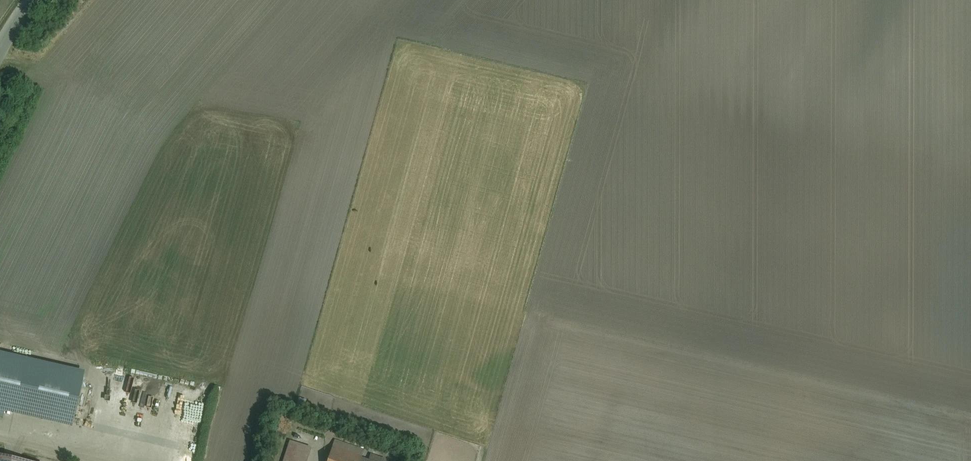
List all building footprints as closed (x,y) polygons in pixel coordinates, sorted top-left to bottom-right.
[(0,357),(0,422),(3,422),(4,416),(72,432),(85,376),(0,357)] [(334,440),(327,460),(362,460),(366,451),(334,440)] [(312,450),(291,442),(284,460),(308,460),(312,450)]
